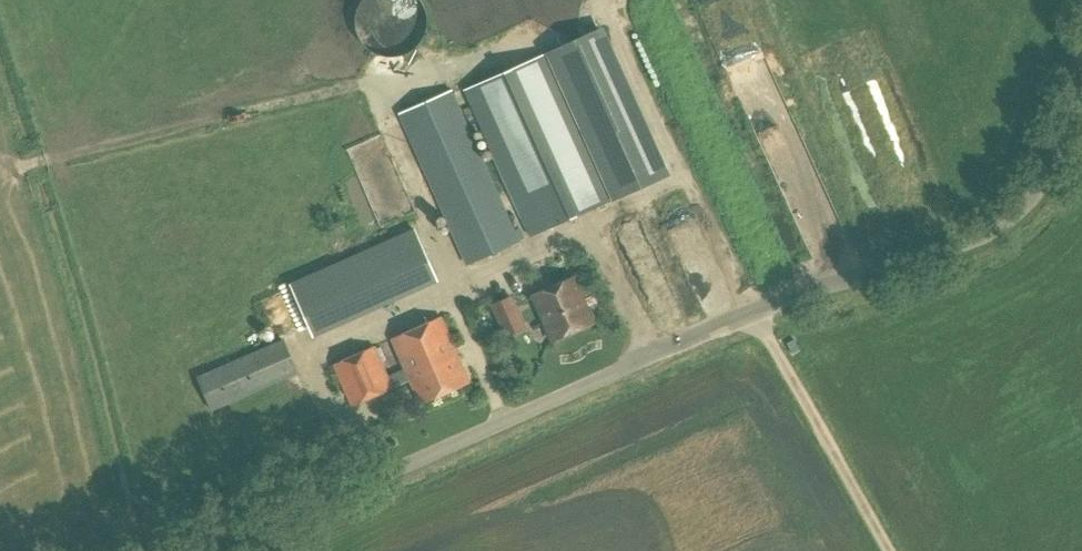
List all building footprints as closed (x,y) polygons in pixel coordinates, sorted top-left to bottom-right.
[(531,236),(616,198),(670,174),(605,28),(466,90),(531,236)] [(468,264),(519,241),(455,100),(451,90),(400,113),(405,123),(468,264)] [(291,273),(312,326),(442,276),(387,136),(357,148),(390,235),(291,273)] [(553,341),(594,323),(579,290),(581,289),(576,277),(533,295),(553,341)] [(470,383),(441,317),(393,339),(405,369),(387,377),(374,347),(334,365),(352,406),(392,388),(392,389),(411,380),(421,404),(470,383)] [(212,411),(236,400),(297,373),(283,340),(221,367),(197,378),(212,411)]
